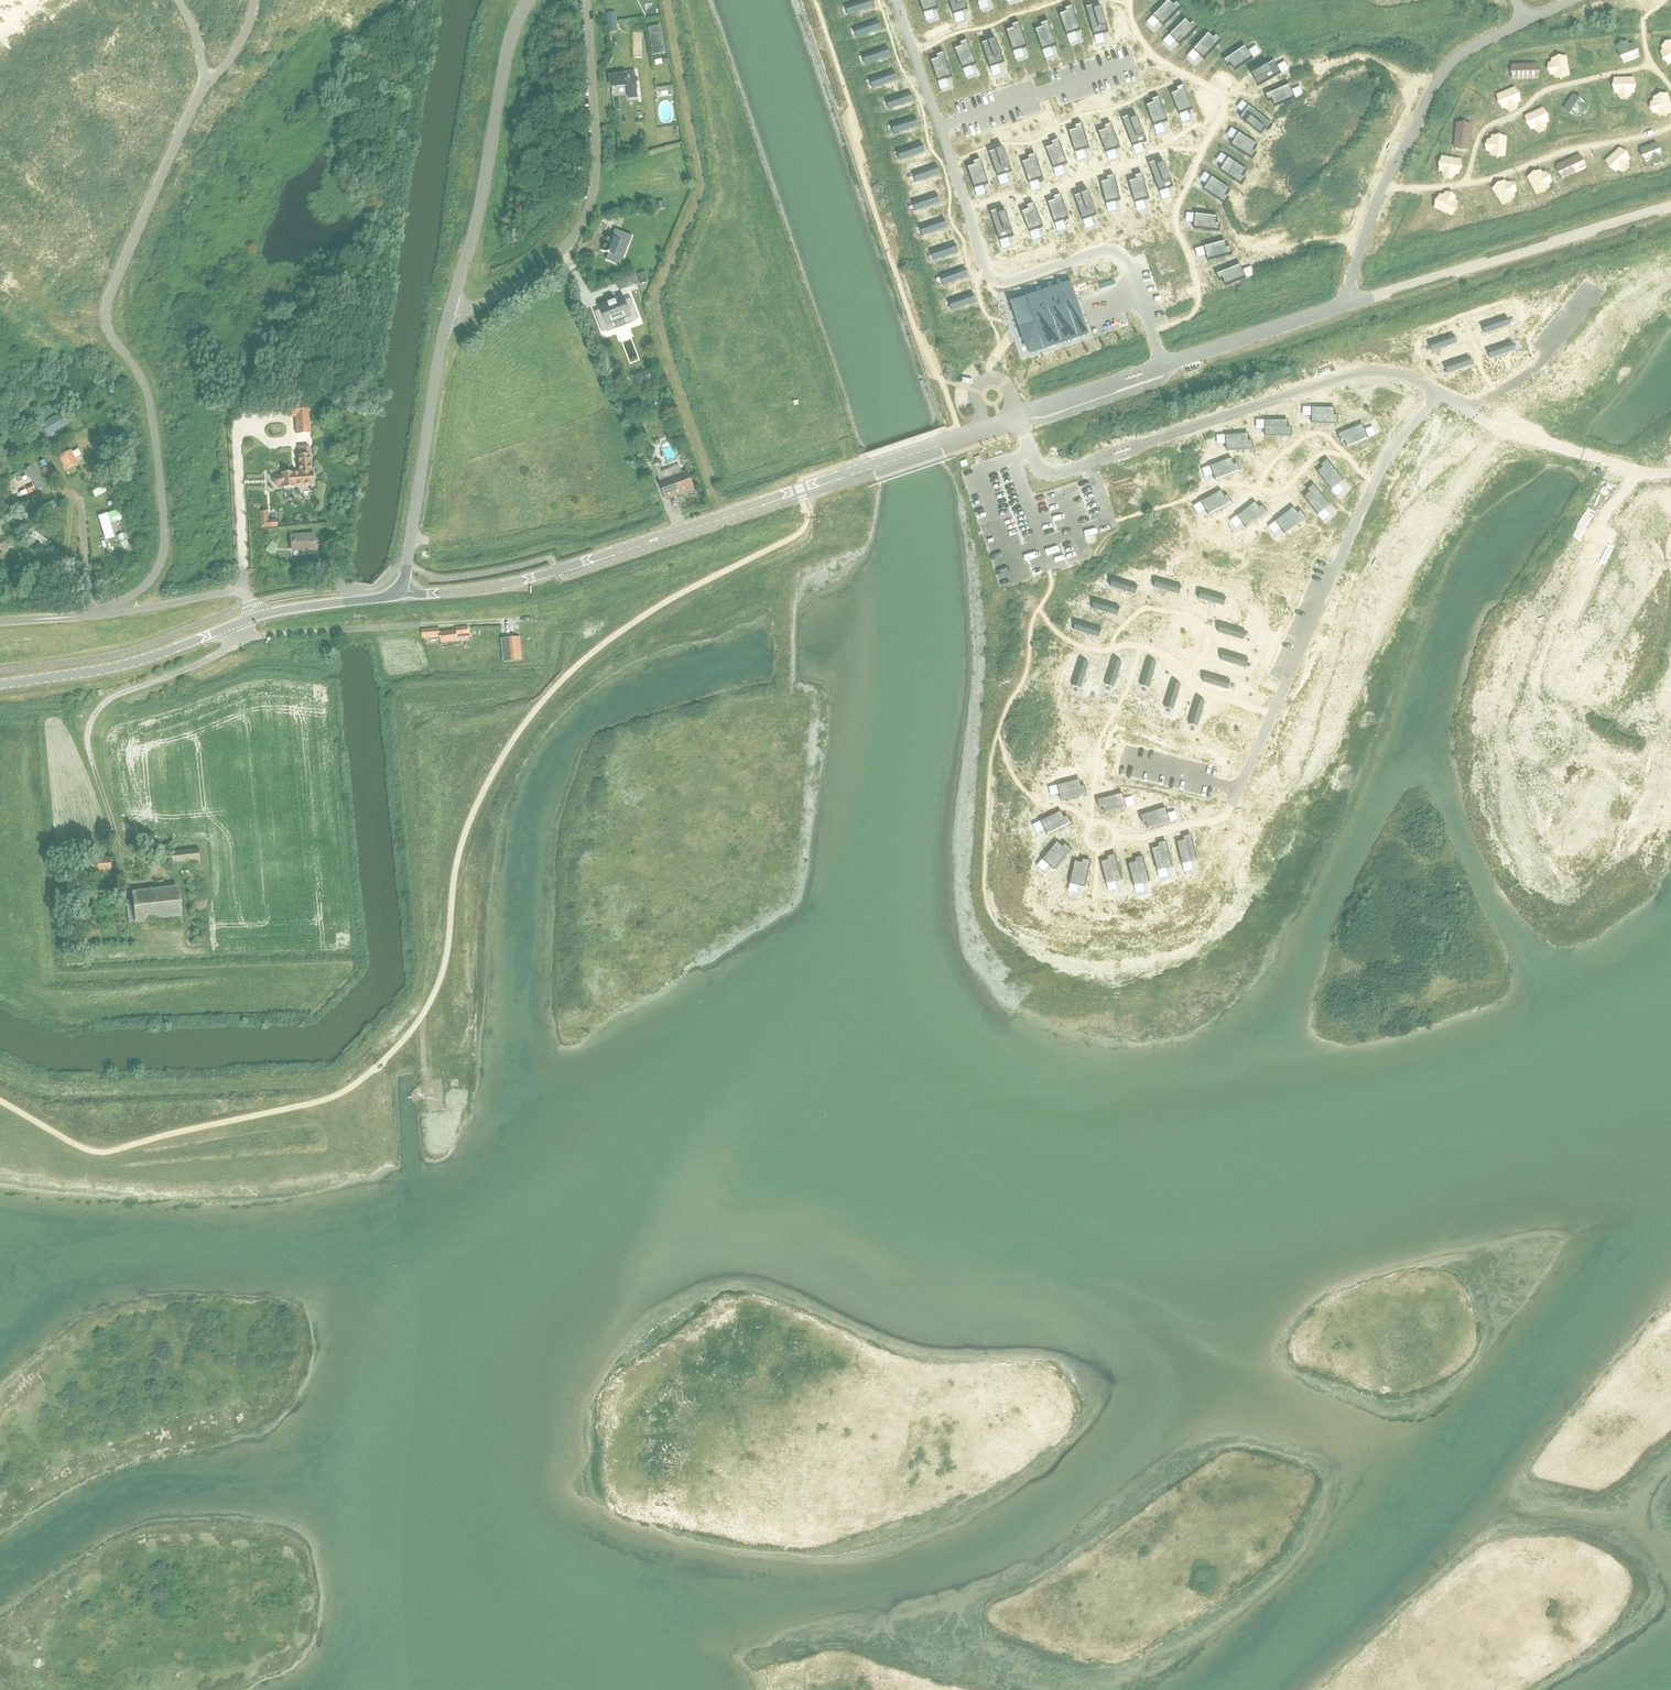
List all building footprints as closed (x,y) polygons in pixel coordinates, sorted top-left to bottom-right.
[(845,6),(845,7),(847,6),(850,13),(847,14),(847,15),(872,7),(870,0),(866,0),(845,6)] [(924,13),(924,11),(929,9),(930,11),(932,10),(938,9),(935,0),(919,0),(924,13)] [(953,15),(954,15),(954,13),(959,11),(960,13),(962,12),(968,10),(965,0),(949,0),(953,15)] [(1153,16),(1154,15),(1159,19),(1158,21),(1159,22),(1163,26),(1176,13),(1174,12),(1176,10),(1178,11),(1182,8),(1176,2),(1173,5),(1168,0),(1153,16)] [(1093,5),(1086,7),(1094,36),(1095,36),(1094,34),(1100,33),(1101,34),(1103,34),(1109,32),(1102,11),(1100,12),(1099,8),(1094,9),(1093,5)] [(1066,12),(1059,14),(1067,36),(1067,35),(1067,34),(1072,32),(1073,33),(1075,32),(1081,30),(1075,14),(1072,14),(1071,12),(1074,11),(1072,6),(1065,9),(1066,12)] [(610,32),(617,31),(614,13),(607,14),(610,32)] [(1185,19),(1169,34),(1170,35),(1171,34),(1175,38),(1174,39),(1176,41),(1180,45),(1193,33),(1191,31),(1193,29),(1195,31),(1198,27),(1193,21),(1190,24),(1185,19)] [(879,21),(853,28),(854,29),(856,28),(858,36),(856,36),(856,37),(881,29),(879,21)] [(1042,27),(1035,29),(1042,50),(1043,50),(1042,48),(1048,47),(1049,48),(1051,47),(1056,45),(1050,28),(1048,29),(1047,27),(1049,26),(1048,21),(1040,24),(1042,27)] [(1013,28),(1006,31),(1013,52),(1014,52),(1013,50),(1019,48),(1020,50),(1022,49),(1027,47),(1022,30),(1019,31),(1019,28),(1021,27),(1019,22),(1012,25),(1013,28)] [(649,33),(654,53),(663,51),(659,31),(649,33)] [(1207,33),(1193,50),(1194,49),(1199,53),(1198,54),(1199,56),(1204,60),(1216,46),(1214,45),(1216,43),(1218,44),(1221,40),(1215,35),(1213,38),(1207,33)] [(989,41),(981,43),(990,68),(991,68),(990,66),(996,64),(996,66),(998,65),(1004,63),(997,42),(995,43),(993,39),(989,41)] [(961,46),(954,49),(963,70),(963,69),(963,68),(968,66),(969,67),(971,66),(977,64),(970,47),(968,48),(967,46),(969,45),(967,40),(960,43),(961,46)] [(1227,58),(1223,60),(1228,67),(1231,65),(1235,71),(1253,58),(1253,57),(1251,58),(1248,54),(1249,53),(1248,51),(1245,46),(1230,56),(1231,58),(1229,60),(1227,58)] [(887,47),(862,55),(862,56),(865,55),(867,62),(865,63),(865,64),(890,56),(887,47)] [(937,58),(931,61),(938,82),(938,80),(943,78),(944,80),(946,79),(952,77),(946,60),(944,61),(943,58),(945,57),(944,52),(936,55),(937,58)] [(1256,74),(1252,76),(1255,80),(1259,87),(1281,74),(1281,73),(1279,74),(1277,69),(1278,68),(1277,66),(1274,61),(1255,72),(1256,74)] [(625,72),(625,74),(610,76),(612,87),(627,85),(629,99),(638,98),(637,90),(638,90),(637,81),(636,81),(635,71),(625,72)] [(894,71),(869,79),(869,80),(872,79),(874,86),(872,87),(872,88),(897,79),(894,71)] [(1270,93),(1265,95),(1269,102),(1272,100),(1275,107),(1295,98),(1295,97),(1293,98),(1291,93),(1293,92),(1292,90),(1289,84),(1273,92),(1274,94),(1271,95),(1270,93)] [(1178,91),(1171,94),(1179,115),(1180,114),(1179,113),(1185,111),(1185,112),(1187,111),(1193,109),(1186,93),(1184,93),(1183,91),(1185,90),(1184,85),(1176,88),(1178,91)] [(911,92),(886,100),(886,101),(889,100),(891,107),(889,108),(889,109),(914,100),(911,92)] [(1153,103),(1146,105),(1154,126),(1154,124),(1159,122),(1160,124),(1162,123),(1168,121),(1162,104),(1160,105),(1159,102),(1161,102),(1159,97),(1152,99),(1153,103)] [(1244,113),(1240,118),(1257,132),(1259,130),(1262,132),(1265,129),(1268,131),(1273,125),(1249,106),(1249,107),(1250,108),(1246,113),(1245,111),(1244,113)] [(1129,115),(1122,118),(1133,147),(1134,146),(1133,145),(1138,142),(1139,144),(1141,143),(1147,141),(1139,120),(1136,121),(1135,118),(1131,119),(1129,115)] [(916,117),(891,125),(894,125),(896,132),(893,133),(919,126),(916,117)] [(1076,129),(1069,131),(1075,152),(1076,152),(1075,151),(1081,149),(1082,151),(1084,150),(1089,148),(1084,131),(1082,132),(1081,129),(1084,128),(1082,123),(1075,126),(1076,129)] [(1105,129),(1098,132),(1106,153),(1107,153),(1106,151),(1112,149),(1112,151),(1114,150),(1120,148),(1114,131),(1112,132),(1111,129),(1113,128),(1111,123),(1104,126),(1105,129)] [(1234,140),(1231,145),(1246,155),(1247,153),(1250,155),(1248,157),(1253,159),(1257,153),(1254,151),(1258,145),(1239,133),(1238,133),(1240,134),(1237,139),(1235,138),(1234,140)] [(1053,146),(1046,148),(1053,169),(1054,169),(1054,167),(1059,165),(1060,167),(1062,166),(1068,164),(1061,147),(1059,148),(1058,145),(1060,144),(1059,139),(1051,142),(1053,146)] [(922,143),(897,152),(899,152),(902,159),(899,160),(900,160),(924,152),(922,143)] [(996,150),(989,152),(997,177),(998,177),(998,175),(1003,173),(1004,175),(1006,174),(1012,172),(1005,151),(1002,152),(1001,148),(996,150)] [(1029,160),(1022,162),(1029,183),(1030,183),(1029,181),(1035,180),(1035,181),(1038,180),(1043,179),(1038,162),(1035,162),(1035,160),(1037,159),(1035,154),(1028,156),(1029,160)] [(1223,166),(1220,171),(1235,181),(1236,179),(1238,180),(1237,182),(1241,185),(1246,179),(1243,177),(1247,171),(1228,158),(1228,159),(1229,160),(1226,165),(1224,164),(1223,166)] [(974,165),(967,167),(974,189),(975,188),(974,187),(980,185),(981,186),(983,186),(988,184),(983,167),(981,168),(980,165),(982,164),(980,159),(973,162),(974,165)] [(1156,161),(1149,164),(1159,192),(1160,192),(1159,190),(1165,188),(1166,190),(1168,189),(1173,187),(1166,166),(1163,167),(1162,163),(1158,164),(1156,161)] [(937,165),(912,174),(913,175),(915,174),(918,181),(915,182),(916,182),(940,173),(937,165)] [(1136,179),(1129,181),(1135,203),(1136,203),(1135,201),(1141,199),(1141,201),(1143,200),(1149,199),(1144,182),(1142,182),(1141,179),(1144,179),(1142,174),(1135,176),(1136,179)] [(1108,180),(1100,182),(1106,204),(1107,204),(1106,202),(1112,201),(1112,202),(1115,202),(1120,200),(1116,183),(1114,183),(1113,181),(1115,180),(1114,175),(1107,177),(1108,180)] [(1207,185),(1203,190),(1218,200),(1220,198),(1222,199),(1221,201),(1225,204),(1229,198),(1226,196),(1230,190),(1212,177),(1211,178),(1213,179),(1210,184),(1208,183),(1207,185)] [(1081,193),(1074,196),(1083,221),(1084,220),(1083,219),(1089,217),(1089,218),(1091,218),(1097,216),(1090,195),(1087,196),(1086,192),(1081,193)] [(937,194),(912,203),(915,202),(917,210),(915,210),(915,211),(940,202),(937,194)] [(1054,200),(1047,202),(1054,224),(1055,223),(1055,222),(1060,220),(1061,221),(1063,221),(1069,219),(1063,202),(1061,203),(1060,200),(1062,199),(1060,194),(1053,197),(1054,200)] [(668,201),(656,203),(657,210),(665,209),(665,207),(669,206),(668,201)] [(1028,209),(1021,212),(1029,233),(1030,233),(1029,231),(1035,229),(1036,230),(1038,230),(1043,227),(1037,211),(1034,212),(1033,209),(1036,208),(1034,203),(1026,206),(1028,209)] [(998,209),(990,212),(1000,241),(1000,240),(1000,239),(1005,237),(1006,238),(1008,238),(1014,236),(1007,215),(1005,216),(1003,212),(999,213),(998,209)] [(1194,223),(1194,229),(1211,231),(1212,228),(1215,229),(1214,231),(1219,232),(1220,224),(1217,224),(1217,216),(1195,214),(1195,215),(1197,215),(1196,221),(1194,221),(1194,223)] [(944,219),(919,227),(919,228),(922,227),(924,234),(922,235),(922,236),(947,227),(944,219)] [(606,235),(601,250),(609,253),(606,260),(621,265),(631,237),(617,231),(615,238),(606,235)] [(1225,241),(1203,247),(1204,247),(1205,247),(1207,253),(1205,253),(1206,255),(1207,261),(1225,256),(1224,254),(1227,253),(1228,256),(1232,254),(1230,247),(1227,248),(1225,241)] [(955,243),(930,252),(933,252),(936,259),(933,260),(958,252),(955,243)] [(1221,271),(1216,273),(1219,280),(1223,279),(1225,286),(1246,278),(1246,277),(1244,278),(1242,272),(1244,272),(1243,269),(1241,264),(1224,270),(1225,273),(1222,274),(1221,271)] [(965,268),(940,277),(943,276),(945,284),(943,285),(968,276),(965,268)] [(645,273),(638,274),(640,284),(647,282),(645,273)] [(1070,279),(1009,299),(1017,323),(1020,326),(1029,351),(1087,331),(1070,279)] [(973,293),(948,301),(949,302),(951,301),(954,309),(951,309),(951,310),(976,301),(973,293)] [(602,310),(595,313),(603,333),(607,332),(607,331),(614,329),(612,324),(626,319),(628,323),(635,321),(639,319),(631,299),(624,302),(622,298),(624,297),(624,296),(599,306),(599,307),(601,306),(602,310)] [(1507,317),(1482,326),(1485,334),(1510,325),(1509,325),(1507,326),(1504,318),(1507,317)] [(1453,335),(1428,343),(1429,344),(1431,343),(1433,350),(1431,351),(1431,352),(1456,344),(1453,335)] [(1512,342),(1488,350),(1490,359),(1515,350),(1513,351),(1510,343),(1513,342),(1512,342)] [(1469,357),(1444,365),(1444,366),(1447,365),(1450,372),(1447,373),(1447,374),(1472,365),(1469,357)] [(661,387),(651,391),(655,403),(666,399),(661,387)] [(644,407),(639,393),(628,397),(633,411),(644,407)] [(296,434),(309,433),(307,403),(294,404),(296,434)] [(1311,416),(1311,422),(1329,423),(1329,420),(1332,420),(1332,423),(1337,423),(1337,415),(1333,415),(1333,408),(1311,407),(1311,408),(1313,408),(1313,414),(1311,414),(1311,416)] [(42,423),(49,435),(73,420),(66,409),(42,423)] [(1287,420),(1265,420),(1265,421),(1266,421),(1266,427),(1265,427),(1265,429),(1265,435),(1283,435),(1283,433),(1285,433),(1285,435),(1291,435),(1291,427),(1287,427),(1287,420)] [(1343,432),(1338,434),(1341,441),(1344,440),(1347,447),(1368,438),(1367,437),(1366,438),(1363,432),(1365,432),(1364,430),(1362,424),(1345,431),(1346,433),(1343,434),(1343,432)] [(1247,433),(1225,435),(1225,436),(1227,436),(1227,441),(1225,442),(1226,444),(1226,450),(1244,449),(1244,446),(1247,446),(1247,449),(1252,448),(1251,440),(1248,441),(1247,433)] [(72,450),(60,456),(66,468),(78,461),(72,450)] [(312,472),(310,472),(309,454),(298,455),(299,472),(292,473),(292,472),(281,473),(281,475),(276,476),(273,479),(273,483),(276,486),(282,485),(282,488),(293,487),(293,486),(313,485),(312,472)] [(1231,458),(1210,466),(1210,467),(1212,466),(1214,471),(1212,472),(1213,474),(1215,480),(1232,474),(1231,471),(1234,470),(1235,473),(1239,471),(1237,463),(1233,465),(1231,458)] [(1322,467),(1317,472),(1330,489),(1331,489),(1330,487),(1335,484),(1336,485),(1338,484),(1342,480),(1331,466),(1329,467),(1328,465),(1330,463),(1326,459),(1320,464),(1322,467)] [(42,469),(48,479),(57,475),(51,464),(42,469)] [(678,466),(657,474),(660,482),(664,492),(667,500),(674,497),(694,489),(687,472),(682,474),(681,474),(678,466)] [(1309,492),(1304,496),(1317,514),(1318,513),(1317,512),(1322,508),(1323,510),(1324,508),(1329,505),(1318,491),(1316,492),(1314,490),(1316,488),(1313,484),(1307,489),(1309,492)] [(1220,491),(1201,502),(1203,502),(1205,507),(1204,508),(1205,510),(1208,515),(1224,506),(1223,504),(1225,503),(1226,505),(1231,502),(1227,495),(1224,497),(1220,491)] [(1254,502),(1237,516),(1239,515),(1242,520),(1241,521),(1242,523),(1246,528),(1260,517),(1259,515),(1261,513),(1262,515),(1266,512),(1262,505),(1259,508),(1254,502)] [(1293,507),(1275,521),(1276,522),(1277,521),(1281,525),(1279,526),(1281,528),(1284,533),(1298,522),(1297,520),(1299,518),(1301,520),(1305,517),(1300,511),(1297,513),(1293,507)] [(267,511),(258,512),(260,528),(276,527),(276,519),(268,520),(267,511)] [(121,534),(116,536),(120,543),(119,543),(120,545),(123,549),(129,545),(125,539),(126,539),(123,532),(121,534)] [(313,536),(292,538),(292,549),(314,548),(313,536)] [(271,541),(264,551),(270,555),(277,546),(271,541)] [(1110,586),(1110,587),(1135,594),(1137,586),(1112,578),(1112,579),(1115,579),(1112,587),(1110,586)] [(1154,587),(1179,595),(1181,586),(1156,579),(1158,580),(1156,587),(1154,587)] [(1198,598),(1198,599),(1223,606),(1226,598),(1201,590),(1200,590),(1203,591),(1201,599),(1198,598)] [(1092,607),(1092,608),(1117,616),(1120,607),(1095,599),(1095,600),(1097,601),(1095,608),(1092,607)] [(1074,629),(1073,630),(1098,638),(1101,629),(1076,621),(1076,622),(1078,623),(1076,630),(1074,629)] [(1220,624),(1218,633),(1243,640),(1241,639),(1243,631),(1245,632),(1246,632),(1220,624)] [(440,636),(441,643),(458,641),(458,635),(469,634),(468,627),(456,628),(456,630),(440,632),(440,631),(436,632),(436,629),(421,630),(422,638),(440,636)] [(511,638),(501,639),(502,642),(503,662),(522,660),(519,637),(511,638)] [(1223,652),(1221,661),(1246,668),(1243,667),(1246,659),(1248,660),(1223,652)] [(1602,654),(1582,681),(1595,691),(1615,665),(1602,654)] [(1080,660),(1072,685),(1073,686),(1074,683),(1081,685),(1080,688),(1081,688),(1089,663),(1080,660)] [(1113,660),(1105,685),(1106,685),(1106,683),(1114,685),(1113,688),(1114,688),(1121,663),(1113,660)] [(1148,661),(1140,686),(1141,686),(1141,683),(1149,686),(1148,688),(1149,688),(1156,663),(1148,661)] [(1205,674),(1203,682),(1228,690),(1228,689),(1225,688),(1228,681),(1230,682),(1230,681),(1205,674)] [(1172,683),(1164,708),(1165,708),(1166,705),(1173,708),(1172,710),(1173,710),(1181,685),(1172,683)] [(1196,699),(1188,724),(1189,724),(1190,722),(1197,724),(1196,727),(1197,727),(1205,702),(1196,699)] [(1495,719),(1470,723),(1473,740),(1502,735),(1501,725),(1496,726),(1495,719)] [(1660,745),(1664,747),(1661,754),(1670,759),(1670,740),(1664,737),(1660,745)] [(1656,774),(1659,777),(1657,781),(1670,789),(1670,770),(1661,764),(1656,774)] [(1498,775),(1481,788),(1490,800),(1511,784),(1504,775),(1500,778),(1499,775),(1498,775)] [(1585,785),(1580,789),(1594,807),(1607,797),(1589,776),(1582,781),(1585,785)] [(1079,780),(1057,785),(1057,786),(1059,786),(1060,791),(1059,792),(1059,794),(1061,800),(1078,795),(1078,793),(1080,792),(1081,795),(1086,793),(1084,786),(1081,787),(1079,780)] [(1102,799),(1097,800),(1099,808),(1102,807),(1104,814),(1126,808),(1126,807),(1124,807),(1122,802),(1124,801),(1124,799),(1122,793),(1105,798),(1105,800),(1102,801),(1102,799)] [(1507,801),(1486,814),(1495,827),(1520,810),(1514,801),(1510,805),(1507,801)] [(1576,814),(1570,818),(1585,837),(1598,827),(1581,804),(1573,811),(1576,814)] [(1145,813),(1140,815),(1142,822),(1146,821),(1148,828),(1169,822),(1169,821),(1167,822),(1166,816),(1168,816),(1167,813),(1165,808),(1148,813),(1149,815),(1146,816),(1145,813)] [(1060,811),(1040,821),(1041,822),(1042,821),(1045,826),(1043,827),(1044,829),(1047,834),(1063,826),(1062,824),(1065,823),(1066,825),(1070,823),(1067,816),(1064,818),(1060,811)] [(1560,836),(1556,840),(1570,858),(1583,848),(1565,825),(1557,832),(1560,836)] [(1184,840),(1177,842),(1182,864),(1183,863),(1183,862),(1188,860),(1189,862),(1191,861),(1197,860),(1193,843),(1190,843),(1190,840),(1192,840),(1191,835),(1183,837),(1184,840)] [(1159,847),(1152,849),(1157,870),(1158,870),(1157,868),(1163,867),(1163,869),(1166,868),(1172,867),(1167,849),(1165,850),(1164,847),(1167,846),(1165,841),(1158,843),(1159,847)] [(1057,842),(1043,859),(1043,860),(1044,858),(1049,862),(1048,864),(1049,865),(1054,869),(1066,855),(1064,854),(1066,851),(1068,853),(1071,849),(1065,844),(1063,847),(1057,842)] [(195,866),(201,865),(199,850),(161,854),(162,864),(194,861),(195,866)] [(1108,860),(1101,861),(1106,883),(1107,883),(1107,881),(1113,880),(1113,882),(1115,881),(1121,880),(1117,862),(1115,863),(1114,860),(1116,859),(1115,854),(1107,856),(1108,860)] [(1136,862),(1129,864),(1134,885),(1135,885),(1134,883),(1140,882),(1141,884),(1143,883),(1149,882),(1144,864),(1142,865),(1141,862),(1144,861),(1142,856),(1135,858),(1136,862)] [(92,871),(112,870),(111,859),(91,861),(92,871)] [(1075,861),(1070,883),(1071,883),(1071,881),(1077,883),(1077,884),(1079,885),(1085,886),(1089,869),(1086,868),(1087,865),(1089,866),(1090,861),(1083,859),(1082,863),(1075,861)] [(97,891),(108,889),(108,885),(103,886),(102,876),(93,877),(94,887),(97,887),(97,891)] [(146,890),(132,892),(136,922),(149,921),(146,890)]
